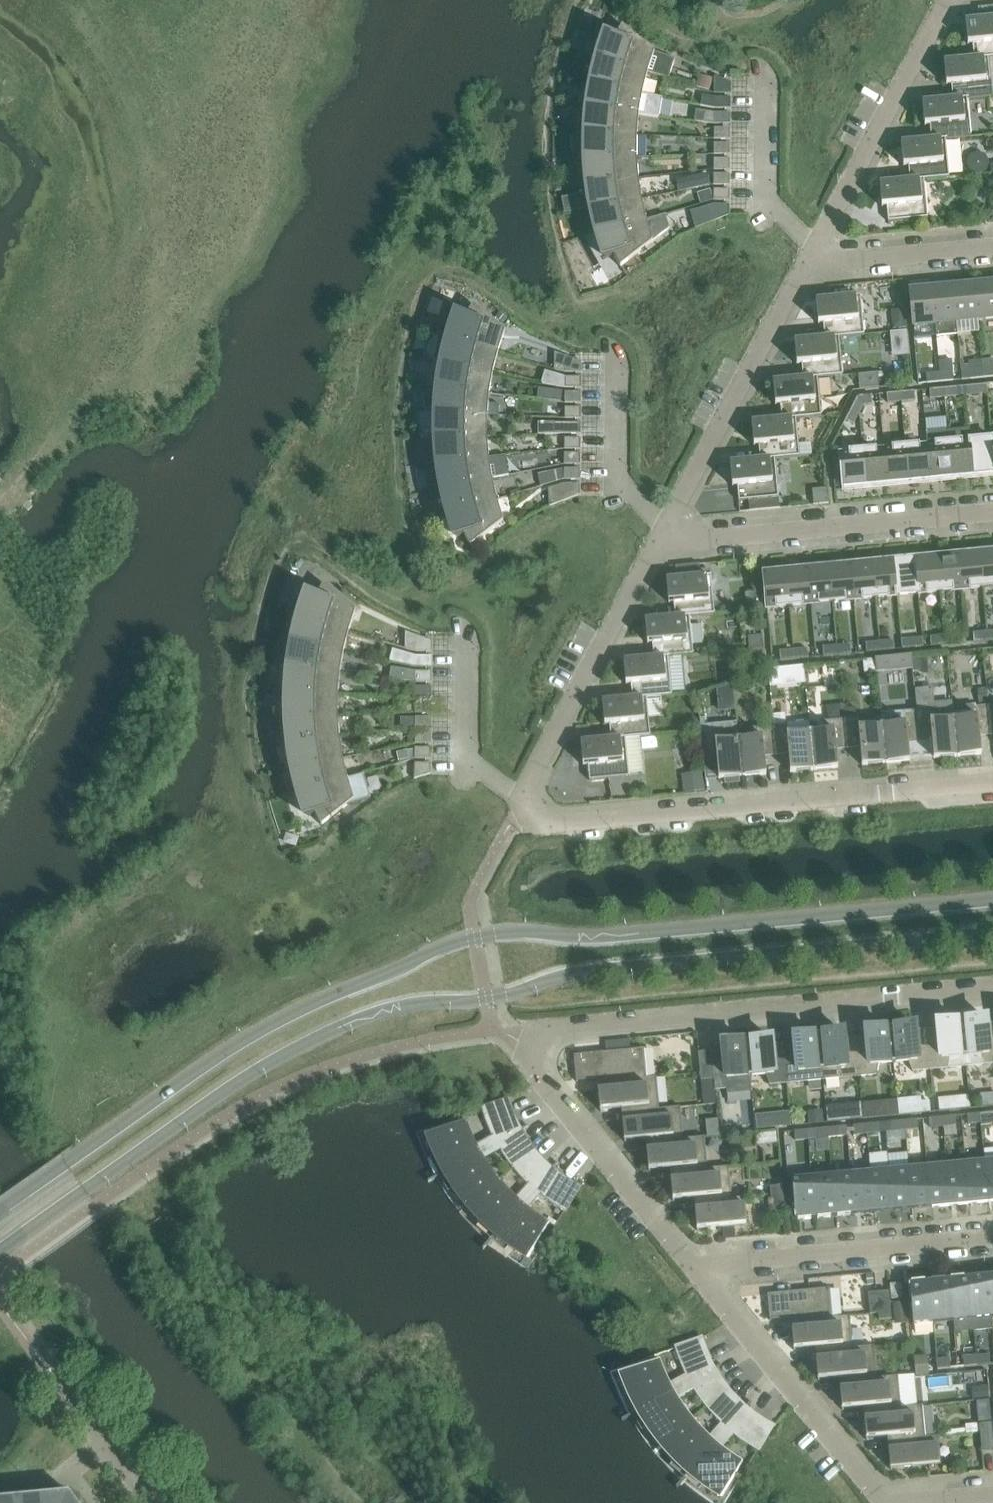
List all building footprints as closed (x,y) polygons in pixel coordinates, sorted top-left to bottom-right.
[(967,42),(968,45),(969,45),(972,44),(974,58),(949,60),(944,61),(944,62),(949,61),(992,57),(992,6),(978,7),(979,19),(970,20),(965,20),(967,42)] [(602,58),(602,59),(648,73),(648,72),(668,79),(675,59),(655,51),(622,25),(616,36),(610,34),(609,36),(610,37),(608,59),(602,58)] [(946,82),(946,85),(947,85),(951,85),(952,99),(922,101),(922,102),(927,102),(992,96),(989,58),(992,58),(992,57),(949,61),(944,62),(946,82)] [(596,82),(596,84),(642,93),(648,73),(602,59),(601,60),(603,61),(602,83),(596,82)] [(700,75),(696,87),(709,91),(712,79),(700,75)] [(715,76),(715,93),(731,93),(731,83),(730,82),(715,76)] [(592,107),(591,108),(639,114),(642,93),(596,84),(595,85),(597,85),(597,108),(592,107)] [(714,108),(731,109),(731,98),(714,98),(703,95),(701,106),(714,108)] [(922,102),(924,123),(925,126),(926,126),(929,126),(931,139),(901,142),(901,143),(906,142),(971,136),(967,99),(992,96),(927,102),(922,102)] [(589,132),(589,133),(637,135),(639,114),(591,108),(591,110),(593,110),(595,132),(589,132)] [(696,110),(694,121),(714,124),(731,124),(731,113),(714,113),(696,110)] [(731,128),(714,128),(714,139),(730,139),(731,128)] [(589,157),(589,158),(637,157),(637,135),(589,133),(589,135),(591,135),(595,156),(589,157)] [(901,143),(903,164),(903,167),(904,166),(908,166),(909,180),(884,182),(879,183),(884,183),(949,177),(946,139),(971,137),(971,136),(906,142),(901,143)] [(730,144),(714,143),(714,154),(730,154),(730,144)] [(591,182),(591,183),(638,178),(637,157),(589,158),(589,160),(591,160),(596,181),(591,182)] [(730,159),(714,159),(714,170),(730,170),(730,159)] [(714,185),(730,185),(730,174),(714,174),(714,185)] [(879,183),(881,204),(882,207),(883,207),(887,207),(888,222),(928,218),(924,180),(949,178),(949,177),(884,183),(879,183)] [(594,207),(594,208),(642,199),(638,178),(591,183),(591,185),(592,185),(600,206),(594,207)] [(714,189),(713,200),(730,200),(730,189),(714,189)] [(711,190),(698,193),(701,203),(713,199),(711,190)] [(600,231),(600,233),(646,220),(642,199),(594,208),(595,210),(596,209),(605,230),(600,231)] [(691,211),(695,229),(728,216),(730,216),(730,205),(713,205),(691,211)] [(646,220),(600,233),(601,234),(602,234),(613,253),(607,256),(608,258),(614,255),(620,267),(670,228),(666,214),(646,220)] [(975,285),(978,319),(992,318),(992,283),(975,285)] [(953,287),(957,321),(978,319),(975,285),(953,287)] [(953,287),(932,289),(935,323),(936,335),(936,336),(958,334),(957,321),(953,287)] [(913,325),(935,323),(932,289),(910,291),(913,325)] [(816,300),(818,321),(818,324),(819,324),(823,324),(824,337),(794,340),(794,341),(799,340),(864,334),(861,295),(821,299),(816,300)] [(453,337),(452,338),(498,352),(505,331),(473,305),(466,316),(461,313),(460,316),(461,316),(458,339),(453,337)] [(898,310),(894,314),(895,328),(906,327),(904,309),(898,310)] [(909,330),(892,331),(893,355),(910,354),(909,330)] [(794,341),(796,362),(797,365),(798,365),(801,364),(803,378),(778,380),(773,381),(843,375),(839,337),(864,335),(864,334),(799,340),(794,341)] [(446,361),(446,363),(493,373),(498,352),(452,338),(452,340),(453,340),(452,363),(446,361)] [(554,369),(565,372),(581,373),(582,362),(580,362),(555,352),(554,369)] [(442,386),(442,387),(489,394),(493,373),(446,363),(446,364),(447,364),(448,387),(442,386)] [(992,376),(992,367),(982,368),(983,377),(992,376)] [(983,377),(982,368),(969,370),(970,379),(983,377)] [(581,377),(565,377),(546,371),(542,383),(565,388),(581,388),(581,377)] [(940,381),(954,380),(953,371),(939,372),(940,381)] [(859,389),(879,387),(878,372),(858,374),(859,389)] [(940,381),(939,372),(926,374),(927,383),(940,381)] [(773,381),(775,402),(775,405),(780,405),(781,419),(756,421),(751,421),(752,422),(756,422),(821,415),(818,378),(843,376),(843,375),(773,381)] [(988,393),(987,384),(966,386),(966,395),(988,393)] [(500,405),(488,404),(489,394),(442,387),(442,389),(443,389),(446,411),(440,411),(440,412),(488,415),(488,416),(499,416),(500,405)] [(958,387),(944,388),(944,397),(958,396),(958,387)] [(551,399),(561,401),(563,390),(553,388),(551,399)] [(944,397),(944,388),(929,389),(930,398),(944,397)] [(915,400),(915,391),(901,392),(901,401),(915,400)] [(565,392),(565,403),(581,403),(581,392),(565,392)] [(887,403),(901,401),(901,392),(887,393),(887,403)] [(872,395),(858,396),(863,405),(872,404),(872,395)] [(853,424),(863,405),(858,396),(845,420),(853,424)] [(581,407),(565,407),(565,418),(581,418),(581,407)] [(439,436),(439,438),(487,436),(488,416),(488,415),(440,412),(440,414),(441,414),(445,436),(439,436)] [(752,422),(753,443),(754,446),(755,446),(759,445),(760,459),(730,462),(730,463),(735,462),(800,456),(796,419),(822,416),(821,415),(756,422),(752,422)] [(538,422),(538,433),(554,433),(581,434),(581,423),(554,423),(538,422)] [(969,428),(947,430),(952,480),(974,478),(970,440),(969,428)] [(947,429),(926,431),(927,444),(930,482),(952,480),(947,430),(947,429)] [(441,461),(441,463),(489,457),(487,436),(439,438),(439,439),(441,439),(447,461),(441,461)] [(564,438),(564,449),(581,449),(581,438),(564,438)] [(970,440),(974,478),(992,476),(992,453),(992,438),(970,440)] [(909,484),(930,482),(927,444),(905,446),(909,484)] [(905,446),(883,448),(887,486),(909,484),(905,446)] [(865,488),(887,486),(883,448),(862,450),(865,488)] [(844,490),(865,488),(862,450),(840,452),(844,490)] [(581,453),(564,453),(564,464),(581,464),(581,453)] [(489,457),(441,463),(441,464),(443,464),(450,485),(445,486),(445,487),(509,475),(506,456),(489,457)] [(730,463),(732,483),(732,487),(734,486),(737,486),(738,501),(748,500),(749,511),(780,508),(779,497),(775,459),(800,457),(800,456),(735,462),(730,463)] [(564,479),(580,480),(580,469),(564,468),(564,479)] [(450,511),(451,512),(497,499),(492,479),(445,487),(445,489),(447,488),(456,509),(450,511)] [(549,506),(564,501),(579,495),(580,495),(580,484),(564,484),(548,489),(549,506)] [(828,488),(812,489),(814,505),(829,503),(828,488)] [(497,499),(451,512),(451,513),(452,513),(463,533),(458,535),(458,537),(464,535),(470,546),(503,521),(497,499)] [(980,549),(984,587),(992,586),(992,548),(980,549)] [(980,549),(959,551),(962,589),(984,587),(980,549)] [(959,551),(937,553),(941,591),(962,589),(959,551)] [(937,553),(915,555),(919,593),(941,591),(937,553)] [(915,555),(894,557),(897,595),(919,593),(915,555)] [(894,557),(872,559),(876,597),(897,595),(894,557)] [(872,559),(851,561),(854,599),(876,597),(872,559)] [(851,561),(829,564),(833,601),(854,599),(851,561)] [(645,619),(645,620),(650,620),(715,614),(711,575),(696,576),(695,564),(675,566),(676,578),(671,578),(666,579),(668,600),(669,603),(670,603),(674,603),(675,616),(650,619),(645,619)] [(829,564),(807,566),(811,603),(833,601),(829,564)] [(807,566),(786,568),(789,605),(811,603),(807,566)] [(789,605),(786,568),(763,570),(767,608),(789,605)] [(303,616),(303,618),(349,631),(356,610),(323,584),(317,595),(311,593),(310,595),(312,596),(309,618),(303,616)] [(645,620),(647,641),(647,644),(649,644),(652,643),(653,657),(628,660),(623,660),(624,661),(628,660),(693,654),(690,617),(715,614),(650,620),(645,620)] [(297,641),(297,642),(344,652),(349,631),(303,618),(302,619),(304,619),(303,642),(297,641)] [(416,652),(432,652),(432,641),(431,641),(405,631),(405,648),(416,652)] [(988,641),(987,632),(973,633),(974,642),(988,641)] [(749,649),(763,647),(762,635),(748,637),(749,649)] [(958,635),(944,636),(945,645),(959,644),(958,635)] [(945,645),(944,636),(930,637),(931,646),(945,645)] [(902,649),(923,647),(923,638),(901,640),(902,649)] [(894,641),(880,642),(880,651),(894,650),(894,641)] [(293,665),(293,667),(340,673),(344,652),(297,642),(296,643),(298,644),(298,667),(293,665)] [(880,651),(880,642),(866,643),(866,652),(880,651)] [(851,645),(837,646),(837,655),(851,654),(851,645)] [(837,655),(837,646),(823,647),(823,656),(837,655)] [(764,657),(763,647),(749,649),(750,659),(764,657)] [(416,656),(392,649),(389,661),(415,667),(432,667),(432,656),(416,656)] [(808,649),(794,650),(794,659),(808,658),(808,649)] [(794,659),(794,650),(780,651),(780,660),(780,661),(794,659)] [(624,661),(626,681),(626,684),(627,684),(631,684),(632,698),(607,700),(602,701),(607,701),(672,695),(669,657),(694,655),(693,654),(628,660),(624,661)] [(912,655),(876,659),(877,673),(913,669),(912,655)] [(926,656),(914,657),(915,669),(927,668),(926,656)] [(290,690),(290,692),(338,694),(340,673),(293,667),(292,668),(294,668),(296,690),(290,690)] [(390,667),(389,678),(415,682),(415,671),(390,667)] [(432,682),(432,671),(415,671),(415,682),(432,682)] [(432,687),(415,687),(415,698),(432,698),(432,687)] [(917,710),(919,738),(931,737),(933,759),(957,756),(954,719),(952,702),(936,703),(934,688),(915,690),(917,710)] [(988,703),(987,690),(978,690),(979,704),(988,703)] [(290,715),(290,717),(338,715),(338,694),(290,692),(290,693),(292,693),(296,715),(290,715)] [(703,694),(708,718),(719,716),(714,692),(703,694)] [(602,701),(604,722),(604,725),(606,725),(609,725),(610,738),(585,741),(581,741),(581,742),(585,741),(651,735),(647,698),(672,695),(607,701),(602,701)] [(415,713),(431,713),(431,702),(415,702),(415,713)] [(835,706),(830,711),(831,720),(845,719),(844,709),(844,705),(839,706),(835,706)] [(954,719),(957,756),(981,754),(979,732),(991,731),(989,705),(976,706),(977,716),(954,719)] [(917,710),(881,714),(882,725),(886,763),(910,761),(907,739),(919,738),(917,710)] [(292,740),(292,742),(339,737),(338,715),(290,717),(290,718),(292,718),(297,740),(292,740)] [(431,728),(431,717),(415,717),(415,728),(431,728)] [(692,717),(687,727),(695,731),(700,721),(692,717)] [(859,718),(845,719),(848,744),(860,743),(862,765),(886,763),(882,725),(859,728),(859,718)] [(836,746),(848,744),(845,719),(831,720),(822,721),(823,731),(810,732),(814,770),(838,768),(836,746)] [(742,777),(739,739),(737,722),(700,725),(703,758),(716,757),(718,779),(724,778),(725,785),(740,783),(740,777),(742,777)] [(809,722),(774,726),(776,751),(788,750),(788,754),(790,772),(814,770),(810,732),(809,722)] [(764,752),(776,751),(774,726),(751,728),(752,738),(739,739),(742,777),(766,774),(764,752)] [(415,732),(415,743),(431,744),(431,733),(415,732)] [(581,742),(583,763),(583,766),(584,766),(588,765),(589,780),(629,777),(626,738),(651,736),(651,735),(585,741),(581,742)] [(295,765),(295,767),(342,758),(339,737),(292,742),(292,743),(293,743),(301,764),(295,765)] [(415,759),(431,759),(431,748),(415,748),(415,759)] [(408,751),(396,753),(398,762),(409,760),(408,751)] [(301,790),(301,791),(347,779),(342,758),(295,767),(296,768),(297,768),(306,788),(301,790)] [(414,763),(414,779),(430,774),(431,774),(431,763),(414,763)] [(347,779),(301,791),(301,792),(303,792),(313,812),(308,814),(309,816),(315,814),(321,825),(347,805),(371,798),(363,774),(347,779)] [(704,776),(682,778),(684,793),(705,791),(704,776)] [(965,1056),(966,1066),(992,1064),(992,1023),(986,1023),(985,1017),(962,1020),(965,1056)] [(966,1066),(965,1056),(962,1020),(938,1022),(938,1028),(926,1029),(930,1070),(966,1066)] [(912,1071),(930,1070),(926,1029),(914,1030),(914,1024),(890,1026),(893,1062),(909,1061),(912,1071)] [(867,1035),(855,1036),(858,1076),(876,1075),(878,1064),(893,1062),(890,1026),(866,1029),(867,1035)] [(842,1031),(818,1033),(823,1080),(858,1076),(855,1036),(843,1037),(842,1031)] [(795,1041),(783,1042),(787,1083),(805,1082),(823,1080),(818,1033),(794,1035),(795,1041)] [(769,1085),(787,1083),(783,1042),(771,1044),(771,1038),(747,1040),(750,1076),(765,1074),(769,1085)] [(628,1039),(605,1041),(605,1052),(629,1050),(628,1039)] [(711,1051),(713,1079),(715,1090),(729,1089),(729,1094),(752,1091),(750,1076),(747,1040),(723,1042),(723,1048),(711,1049),(711,1051)] [(597,1078),(598,1091),(630,1088),(629,1080),(656,1077),(647,1078),(644,1048),(628,1050),(616,1051),(574,1055),(576,1082),(578,1082),(577,1080),(597,1078)] [(701,1080),(713,1079),(711,1051),(699,1052),(698,1052),(701,1080)] [(621,1108),(622,1121),(654,1118),(653,1110),(680,1107),(659,1109),(656,1077),(629,1080),(630,1088),(598,1091),(600,1112),(602,1112),(601,1110),(621,1108)] [(715,1095),(702,1096),(703,1104),(716,1103),(715,1095)] [(948,1097),(938,1098),(939,1110),(949,1110),(948,1097)] [(491,1136),(476,1144),(473,1139),(471,1133),(468,1127),(466,1121),(429,1134),(445,1171),(435,1176),(427,1180),(428,1181),(527,1126),(527,1125),(520,1129),(516,1122),(513,1114),(512,1110),(510,1106),(509,1103),(508,1099),(506,1099),(506,1101),(481,1109),(483,1116),(486,1123),(488,1129),(491,1136)] [(861,1104),(862,1118),(890,1116),(889,1101),(861,1104)] [(921,1102),(919,1105),(920,1113),(930,1112),(929,1101),(921,1102)] [(861,1104),(848,1105),(850,1120),(862,1118),(861,1104)] [(645,1138),(647,1150),(678,1148),(677,1140),(704,1137),(704,1136),(683,1139),(680,1107),(653,1110),(654,1118),(622,1121),(624,1142),(626,1141),(626,1140),(645,1138)] [(808,1123),(823,1122),(822,1111),(807,1113),(808,1123)] [(992,1112),(980,1113),(981,1122),(992,1121),(992,1113),(992,1112)] [(981,1122),(980,1113),(967,1114),(968,1124),(981,1122)] [(955,1116),(942,1117),(943,1126),(956,1125),(955,1116)] [(766,1127),(779,1126),(778,1117),(765,1118),(766,1127)] [(943,1126),(942,1117),(929,1118),(930,1127),(943,1126)] [(917,1119),(904,1121),(905,1130),(918,1128),(917,1119)] [(905,1130),(904,1121),(891,1122),(892,1131),(905,1130)] [(880,1132),(879,1123),(866,1124),(866,1133),(880,1132)] [(866,1133),(866,1124),(853,1125),(854,1135),(866,1133)] [(730,1125),(718,1126),(719,1135),(731,1134),(730,1125)] [(464,1201),(467,1205),(499,1179),(491,1170),(484,1159),(500,1151),(506,1160),(512,1168),(534,1150),(531,1146),(527,1141),(524,1136),(521,1130),(528,1126),(527,1126),(428,1181),(428,1182),(436,1177),(445,1172),(450,1181),(456,1189),(461,1197),(464,1201)] [(847,1126),(827,1128),(828,1137),(847,1135),(847,1126)] [(828,1137),(827,1128),(814,1129),(815,1138),(828,1137)] [(808,1139),(807,1130),(794,1131),(795,1140),(808,1139)] [(670,1168),(671,1180),(702,1177),(701,1170),(729,1167),(729,1166),(707,1168),(704,1137),(677,1140),(678,1148),(647,1150),(649,1171),(650,1171),(650,1170),(670,1168)] [(506,1189),(499,1179),(467,1205),(474,1212),(476,1215),(477,1216),(480,1220),(487,1226),(495,1233),(487,1241),(482,1248),(557,1162),(551,1168),(547,1164),(543,1159),(538,1155),(534,1150),(512,1168),(519,1176),(526,1184),(515,1197),(506,1189)] [(988,1202),(992,1201),(992,1159),(984,1160),(988,1202)] [(970,1204),(988,1202),(984,1160),(966,1161),(970,1204)] [(970,1204),(966,1161),(947,1163),(951,1205),(970,1204)] [(558,1163),(557,1162),(482,1248),(483,1249),(489,1242),(496,1234),(528,1257),(549,1223),(544,1220),(538,1216),(528,1209),(540,1196),(545,1200),(551,1204),(557,1208),(563,1211),(578,1188),(579,1189),(579,1187),(572,1183),(565,1179),(559,1174),(553,1169),(558,1163)] [(932,1207),(951,1205),(947,1163),(927,1165),(931,1206),(932,1206),(932,1207)] [(931,1206),(927,1165),(908,1167),(912,1208),(931,1206)] [(694,1197),(695,1210),(718,1208),(718,1200),(745,1198),(745,1197),(731,1198),(729,1167),(701,1170),(702,1177),(671,1180),(673,1201),(674,1201),(674,1199),(694,1197)] [(892,1209),(912,1208),(908,1167),(889,1169),(892,1209)] [(892,1209),(889,1169),(870,1170),(874,1211),(892,1209)] [(854,1212),(874,1211),(870,1170),(851,1172),(854,1212)] [(850,1213),(854,1212),(851,1172),(832,1174),(835,1215),(850,1213)] [(816,1218),(835,1215),(832,1174),(812,1176),(816,1218)] [(816,1218),(812,1176),(792,1178),(794,1204),(793,1204),(795,1217),(796,1219),(797,1219),(798,1220),(816,1218)] [(772,1214),(773,1214),(785,1213),(783,1185),(770,1187),(772,1214)] [(718,1208),(695,1210),(697,1231),(698,1231),(698,1229),(722,1227),(734,1226),(747,1225),(745,1198),(718,1200),(718,1208)] [(734,1226),(722,1227),(723,1239),(735,1238),(734,1226)] [(992,1316),(988,1275),(968,1277),(972,1318),(973,1330),(992,1328),(992,1316)] [(952,1320),(972,1318),(968,1277),(964,1277),(948,1278),(952,1320)] [(948,1278),(929,1280),(933,1322),(952,1320),(948,1278)] [(913,1324),(933,1322),(929,1280),(911,1281),(911,1282),(909,1282),(909,1284),(908,1284),(910,1298),(911,1298),(913,1324)] [(902,1285),(901,1283),(890,1284),(891,1299),(903,1298),(902,1285)] [(908,1284),(902,1285),(903,1298),(910,1298),(908,1284)] [(818,1319),(850,1316),(849,1316),(832,1317),(829,1288),(767,1294),(770,1321),(771,1321),(771,1319),(791,1317),(792,1330),(819,1327),(818,1319)] [(876,1292),(868,1293),(870,1314),(878,1314),(879,1320),(891,1319),(889,1291),(876,1292)] [(906,1301),(892,1303),(893,1317),(908,1316),(906,1301)] [(853,1347),(850,1316),(818,1319),(819,1327),(792,1330),(794,1351),(795,1350),(795,1349),(815,1347),(816,1359),(843,1357),(842,1349),(874,1346),(874,1345),(853,1347)] [(685,1374),(669,1383),(667,1377),(664,1372),(662,1366),(660,1360),(622,1373),(638,1409),(629,1415),(621,1419),(621,1420),(721,1365),(721,1364),(714,1368),(710,1360),(707,1353),(704,1345),(701,1338),(700,1338),(700,1339),(674,1348),(677,1355),(679,1362),(682,1368),(685,1374)] [(867,1379),(898,1376),(898,1375),(877,1377),(874,1346),(842,1349),(843,1357),(816,1359),(818,1380),(819,1380),(819,1379),(839,1377),(840,1389),(867,1387),(867,1379)] [(977,1364),(990,1363),(989,1354),(976,1355),(977,1364)] [(977,1364),(976,1355),(963,1357),(964,1366),(977,1364)] [(924,1356),(913,1357),(915,1376),(926,1375),(924,1356)] [(937,1368),(950,1367),(949,1358),(936,1359),(937,1368)] [(661,1444),(665,1440),(692,1418),(689,1415),(685,1409),(680,1402),(678,1398),(693,1390),(699,1399),(706,1407),(728,1389),(723,1383),(721,1379),(716,1373),(714,1369),(721,1365),(621,1420),(622,1420),(629,1416),(639,1411),(642,1416),(645,1421),(648,1426),(651,1431),(654,1435),(661,1444)] [(901,1407),(898,1376),(867,1379),(867,1387),(840,1389),(842,1410),(843,1410),(843,1408),(863,1406),(864,1419),(891,1417),(891,1409),(922,1406),(922,1405),(901,1407)] [(987,1386),(976,1388),(977,1400),(988,1398),(987,1386)] [(728,1389),(706,1407),(713,1415),(720,1423),(708,1436),(700,1427),(692,1418),(665,1440),(661,1444),(667,1451),(674,1458),(681,1465),(688,1472),(681,1480),(675,1487),(676,1487),(751,1401),(750,1401),(745,1407),(740,1403),(736,1398),(732,1394),(728,1389)] [(722,1448),(728,1440),(733,1434),(741,1440),(749,1445),(757,1450),(763,1440),(769,1431),(771,1427),(772,1427),(773,1426),(766,1422),(759,1418),(753,1413),(746,1408),(751,1402),(751,1401),(676,1487),(676,1488),(690,1473),(704,1484),(722,1496),(742,1462),(737,1459),(732,1455),(727,1451),(722,1448)] [(988,1402),(976,1403),(977,1415),(989,1414),(988,1402)] [(916,1446),(915,1440),(915,1438),(938,1436),(925,1437),(922,1406),(891,1409),(891,1417),(864,1419),(866,1440),(867,1440),(867,1438),(887,1436),(888,1440),(888,1449),(916,1446)] [(992,1423),(979,1424),(981,1440),(982,1452),(992,1450),(992,1436),(992,1423)] [(941,1463),(939,1440),(938,1436),(915,1438),(915,1440),(916,1446),(888,1449),(890,1470),(892,1470),(892,1468),(941,1463)] [(18,1497),(19,1502),(64,1502),(69,1492),(56,1493),(46,1494),(43,1495),(29,1496),(18,1497)] [(64,1502),(77,1502),(69,1492),(64,1502)]
